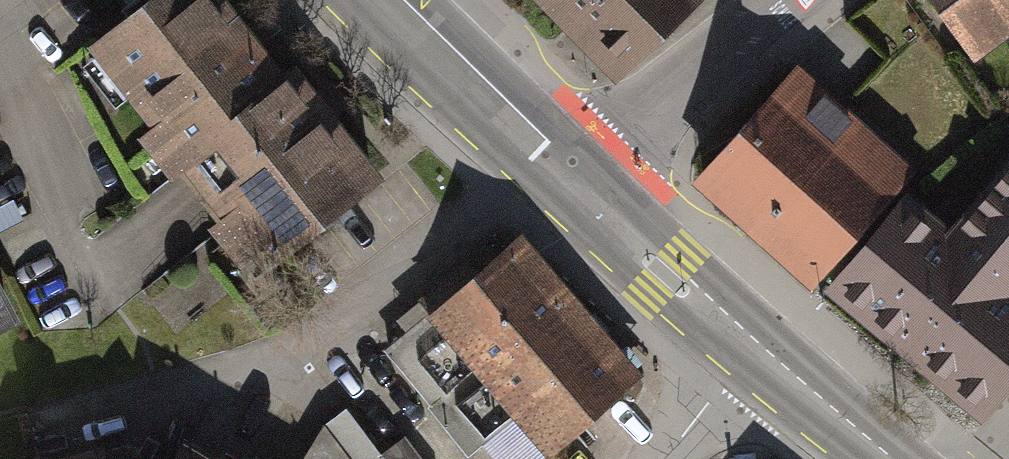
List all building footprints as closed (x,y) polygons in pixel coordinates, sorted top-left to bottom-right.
[(101,46),(263,257),(373,173),(297,74),(283,84),(219,0),(162,0),(101,46)] [(615,84),(705,0),(536,0),(615,84)] [(978,49),(1008,26),(1008,0),(942,0),(978,49)] [(906,170),(796,71),(702,174),(812,273),(906,170)] [(831,294),(977,417),(1008,379),(1008,142),(945,219),(915,194),(831,294)] [(516,236),(419,320),(540,458),(549,458),(641,379),(516,236)] [(26,320),(0,268),(0,333),(26,320)] [(340,458),(417,458),(400,437),(376,456),(343,414),(319,432),(340,458)] [(179,423),(156,458),(235,458),(179,423)] [(106,434),(27,458),(146,458),(106,434)]
